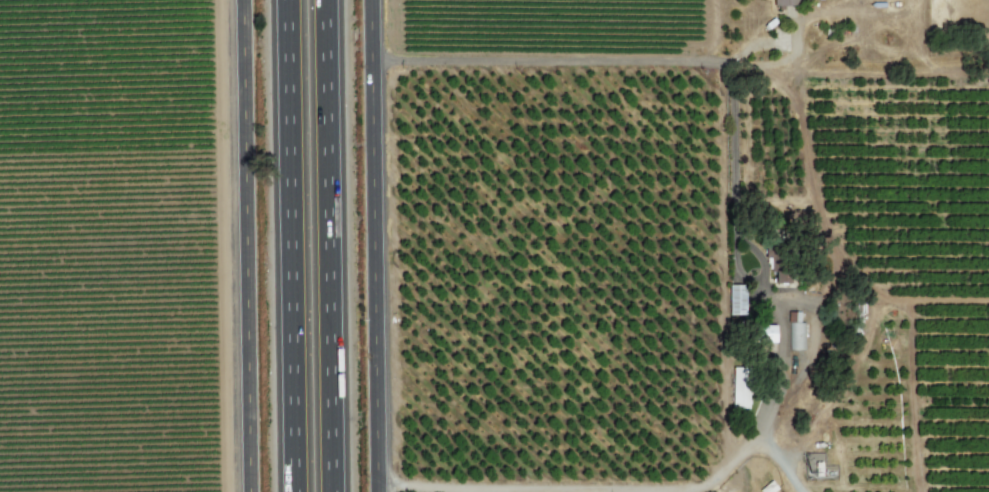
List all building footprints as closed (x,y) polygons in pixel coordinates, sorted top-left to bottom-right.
[(774,284),(793,283),(793,269),(774,270),(774,284)] [(728,315),(744,315),(744,285),(728,285),(728,315)] [(774,325),(761,326),(761,342),(775,342),(774,325)] [(731,409),(747,409),(748,368),(732,368),(731,409)]
